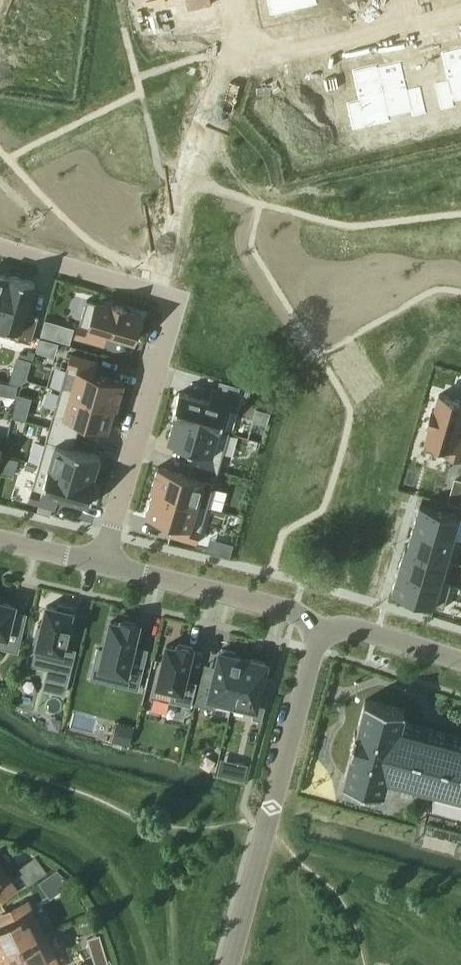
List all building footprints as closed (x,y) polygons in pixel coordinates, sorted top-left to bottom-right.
[(271,17),(319,6),(318,0),(267,0),(271,17)] [(436,83),(438,92),(442,110),(455,107),(454,102),(460,101),(460,48),(442,52),(448,80),(436,83)] [(35,90),(40,62),(0,56),(0,85),(35,90)] [(378,64),(377,65),(390,122),(391,122),(390,117),(413,112),(414,117),(427,114),(421,86),(408,89),(402,61),(378,67),(378,64)] [(359,101),(347,103),(353,131),(390,122),(377,65),(352,70),(359,101)] [(12,276),(11,275),(10,278),(0,275),(0,316),(12,276)] [(0,316),(0,334),(14,338),(31,343),(39,316),(27,312),(36,283),(12,276),(0,316)] [(87,300),(76,337),(103,345),(107,333),(134,341),(142,316),(126,311),(127,309),(113,305),(112,307),(87,300)] [(72,354),(61,390),(118,407),(125,383),(95,374),(98,362),(72,354)] [(17,397),(17,393),(6,391),(7,383),(0,381),(0,394),(17,397)] [(7,383),(6,391),(17,393),(19,385),(7,383)] [(180,392),(173,416),(230,433),(230,432),(225,430),(231,408),(236,410),(240,396),(213,389),(210,401),(180,392)] [(61,390),(50,428),(77,435),(81,422),(109,430),(115,407),(118,408),(118,407),(61,390)] [(424,449),(460,460),(460,431),(457,429),(460,415),(460,401),(440,395),(435,410),(433,409),(429,424),(431,424),(424,449)] [(175,418),(168,441),(181,445),(196,449),(192,462),(219,470),(230,433),(173,416),(173,417),(175,418)] [(50,428),(39,465),(96,481),(97,480),(94,479),(101,456),(98,456),(73,448),(77,435),(50,428)] [(158,466),(151,491),(199,504),(208,507),(219,470),(192,462),(188,475),(158,466)] [(39,465),(29,501),(56,509),(59,497),(89,505),(96,481),(39,465)] [(153,492),(147,515),(174,523),(171,536),(198,543),(208,507),(199,504),(151,491),(151,492),(153,492)] [(420,504),(414,527),(454,539),(460,516),(420,504)] [(405,548),(452,562),(453,561),(448,560),(454,539),(414,527),(408,548),(405,548)] [(405,548),(399,570),(451,585),(451,584),(446,583),(452,562),(405,548)] [(399,570),(392,593),(414,600),(413,603),(430,608),(430,605),(444,608),(451,585),(399,570)] [(6,636),(4,648),(18,651),(24,624),(11,621),(14,611),(15,605),(3,602),(0,602),(0,635),(6,636)] [(74,608),(58,604),(57,608),(47,606),(42,628),(38,627),(34,642),(38,643),(36,653),(49,656),(51,657),(49,668),(70,673),(76,650),(64,647),(66,639),(67,639),(70,627),(69,626),(74,608)] [(140,624),(122,620),(121,624),(111,621),(104,650),(99,649),(95,665),(101,666),(100,668),(126,674),(123,686),(138,689),(146,657),(132,654),(140,624)] [(170,701),(192,706),(197,683),(186,680),(193,647),(178,644),(178,647),(167,645),(158,686),(173,690),(171,696),(170,701)] [(233,703),(244,658),(236,656),(237,652),(222,649),(221,653),(221,652),(217,667),(215,677),(203,674),(196,703),(196,704),(214,708),(217,699),(233,703)] [(272,681),(263,679),(267,664),(244,658),(233,703),(256,708),(253,718),(262,720),(272,681)] [(402,722),(405,710),(366,700),(361,718),(357,732),(356,731),(355,734),(351,750),(352,751),(344,783),(383,793),(387,781),(389,782),(410,787),(435,794),(436,794),(437,790),(439,791),(460,797),(460,738),(452,736),(417,726),(402,722)] [(223,773),(249,779),(253,764),(227,758),(223,773)] [(38,861),(25,870),(34,883),(47,874),(38,861)] [(58,870),(40,882),(51,898),(72,883),(58,870)] [(17,889),(9,878),(3,882),(0,878),(0,901),(17,889)] [(28,901),(3,914),(9,925),(0,929),(0,957),(45,935),(44,934),(38,937),(27,915),(34,912),(28,901)] [(45,935),(0,957),(0,964),(59,964),(55,957),(49,960),(38,938),(45,935)] [(86,950),(91,964),(95,964),(108,961),(103,945),(86,950)]
